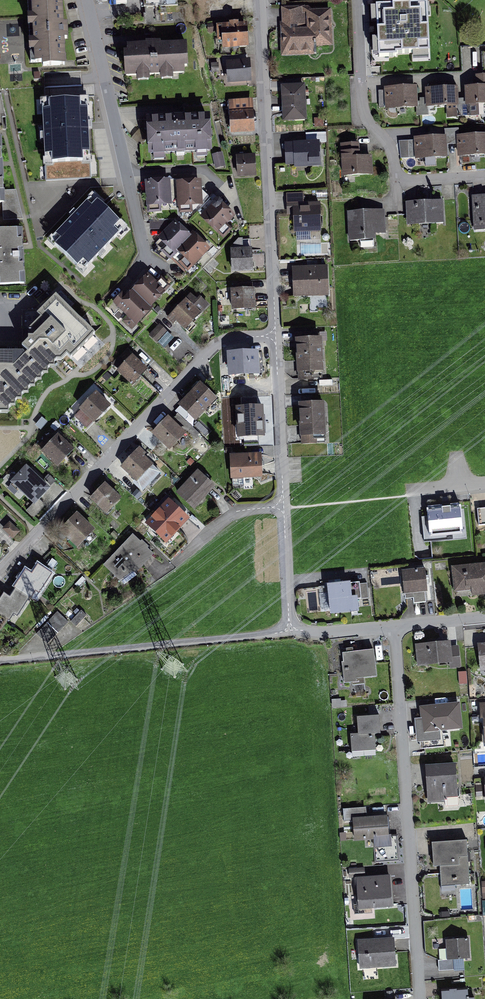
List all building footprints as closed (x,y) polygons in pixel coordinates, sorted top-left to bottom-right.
[(30,62),(43,62),(43,66),(64,65),(63,39),(67,38),(66,25),(62,25),(61,0),(27,0),(30,62)] [(284,28),(285,58),(317,57),(316,51),(334,50),(332,12),(317,13),(317,8),(286,9),(287,28),(284,28)] [(376,10),(378,61),(428,59),(426,8),(376,10)] [(221,49),(248,48),(248,26),(220,26),(221,49)] [(128,75),(187,72),(186,43),(127,46),(128,75)] [(230,84),(252,83),(251,60),(229,61),(230,84)] [(469,105),(484,104),(484,76),(477,76),(478,88),(469,89),(469,105)] [(283,119),(306,118),(305,87),(282,88),(283,119)] [(385,88),(386,108),(417,107),(416,87),(385,88)] [(426,89),(426,105),(457,104),(457,88),(426,89)] [(39,102),(43,180),(87,178),(83,100),(39,102)] [(228,102),(229,135),(253,134),(252,101),(228,102)] [(210,153),(208,116),(147,119),(148,156),(210,153)] [(460,136),(461,155),(484,154),(484,135),(460,136)] [(415,139),(416,159),(447,157),(446,137),(415,139)] [(409,158),(409,140),(399,140),(400,158),(409,158)] [(295,166),(321,165),(320,143),(294,144),(295,166)] [(346,176),(370,175),(369,155),(360,155),(359,145),(342,146),(343,155),(339,155),(339,172),(346,171),(346,176)] [(222,152),(212,155),(216,170),(226,168),(222,152)] [(239,160),(240,179),(257,178),(256,159),(239,160)] [(148,205),(171,203),(170,181),(147,182),(148,205)] [(180,205),(200,204),(199,182),(179,183),(180,205)] [(217,201),(202,218),(218,233),(233,216),(217,201)] [(407,204),(409,225),(443,223),(442,202),(407,204)] [(54,246),(78,271),(122,229),(98,204),(54,246)] [(294,204),(294,229),(319,229),(318,204),(294,204)] [(472,232),(484,231),(484,204),(470,206),(472,232)] [(385,210),(346,212),(347,236),(386,235),(385,210)] [(164,228),(164,219),(151,220),(151,229),(164,228)] [(158,239),(190,269),(208,250),(176,220),(158,239)] [(0,236),(0,290),(29,288),(25,234),(0,236)] [(231,251),(232,272),(252,271),(251,250),(231,251)] [(293,297),(327,296),(326,268),(292,270),(293,297)] [(118,309),(135,325),(165,292),(147,276),(118,309)] [(232,309),(255,308),(254,290),(231,292),(232,309)] [(68,355),(71,359),(95,334),(56,295),(37,315),(41,318),(29,331),(29,341),(22,347),(28,352),(30,354),(39,345),(55,360),(64,360),(68,355)] [(171,316),(185,329),(207,306),(199,298),(192,306),(185,300),(171,316)] [(150,335),(157,342),(167,333),(160,326),(150,335)] [(296,339),(297,372),(324,371),(322,338),(296,339)] [(7,412),(8,408),(55,360),(39,345),(30,354),(28,352),(26,355),(23,352),(0,352),(0,412),(7,412)] [(235,353),(236,375),(258,374),(257,352),(235,353)] [(132,354),(117,371),(133,387),(149,370),(132,354)] [(201,383),(179,408),(195,423),(218,398),(201,383)] [(96,391),(80,410),(95,424),(112,406),(96,391)] [(299,406),(300,437),(325,437),(323,405),(299,406)] [(235,408),(236,428),(258,427),(257,407),(235,408)] [(168,417),(152,435),(169,451),(186,433),(168,417)] [(59,436),(41,453),(56,468),(73,450),(59,436)] [(121,468),(135,482),(153,463),(139,450),(121,468)] [(230,456),(231,478),(261,477),(261,455),(230,456)] [(27,465),(11,482),(35,504),(51,487),(27,465)] [(199,471),(178,492),(196,510),(217,488),(199,471)] [(108,483),(92,500),(108,515),(124,498),(108,483)] [(169,501),(147,526),(166,544),(189,519),(169,501)] [(448,506),(423,508),(426,541),(466,537),(463,504),(448,506)] [(60,529),(77,547),(96,529),(79,512),(60,529)] [(11,522),(2,531),(12,541),(21,532),(11,522)] [(135,535),(105,566),(121,580),(140,571),(155,554),(135,535)] [(455,593),(472,591),(473,596),(484,595),(484,565),(452,568),(455,593)] [(7,621),(13,625),(32,594),(39,598),(53,575),(38,566),(32,575),(25,571),(10,595),(4,591),(0,597),(0,633),(7,621)] [(402,572),(405,593),(427,590),(424,570),(402,572)] [(329,586),(332,615),(361,612),(360,601),(366,600),(365,583),(329,586)] [(322,609),(330,608),(329,594),(321,594),(322,609)] [(82,609),(70,620),(76,626),(88,615),(82,609)] [(60,611),(48,623),(57,632),(69,620),(60,611)] [(47,624),(36,636),(45,645),(57,633),(47,624)] [(414,646),(415,665),(450,663),(449,648),(449,643),(432,644),(414,646)] [(459,647),(449,648),(450,663),(451,667),(461,667),(459,647)] [(343,655),(346,680),(377,677),(376,664),(375,652),(343,655)] [(467,672),(458,672),(459,684),(467,684),(467,672)] [(416,719),(418,744),(459,740),(455,703),(422,707),(423,718),(416,719)] [(350,737),(351,753),(377,751),(376,735),(390,734),(389,717),(377,718),(359,719),(360,736),(350,737)] [(459,740),(418,744),(419,755),(460,751),(459,740)] [(427,787),(428,802),(459,800),(456,765),(426,767),(427,787)] [(353,821),(355,842),(375,840),(375,847),(390,846),(388,818),(353,821)] [(442,867),(442,886),(469,885),(468,842),(433,844),(434,867),(442,867)] [(364,867),(350,868),(350,877),(365,876),(364,867)] [(354,878),(356,910),(390,908),(388,879),(387,876),(354,878)] [(358,940),(359,968),(395,966),(393,938),(358,940)] [(446,942),(447,959),(469,958),(468,940),(446,942)] [(454,960),(438,961),(438,972),(455,971),(454,960)] [(385,989),(385,998),(393,998),(392,989),(385,989)] [(441,998),(473,998),(473,990),(440,993),(441,998)]
